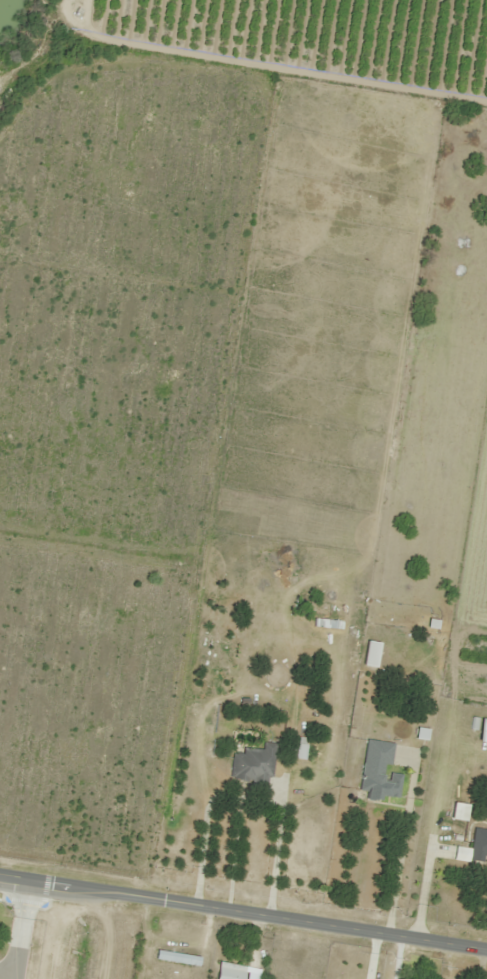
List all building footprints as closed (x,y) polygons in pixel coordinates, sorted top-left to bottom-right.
[(358,795),(397,800),(400,771),(388,770),(392,743),(366,739),(358,795)] [(261,750),(232,747),(230,779),(249,781),(249,788),(268,790),(273,743),(262,742),(261,750)] [(483,856),(486,856),(486,829),(471,828),(469,861),(482,862),(483,856)] [(200,957),(154,950),(153,959),(199,966),(200,957)] [(243,966),(216,961),(213,978),(241,978),(243,966)]
